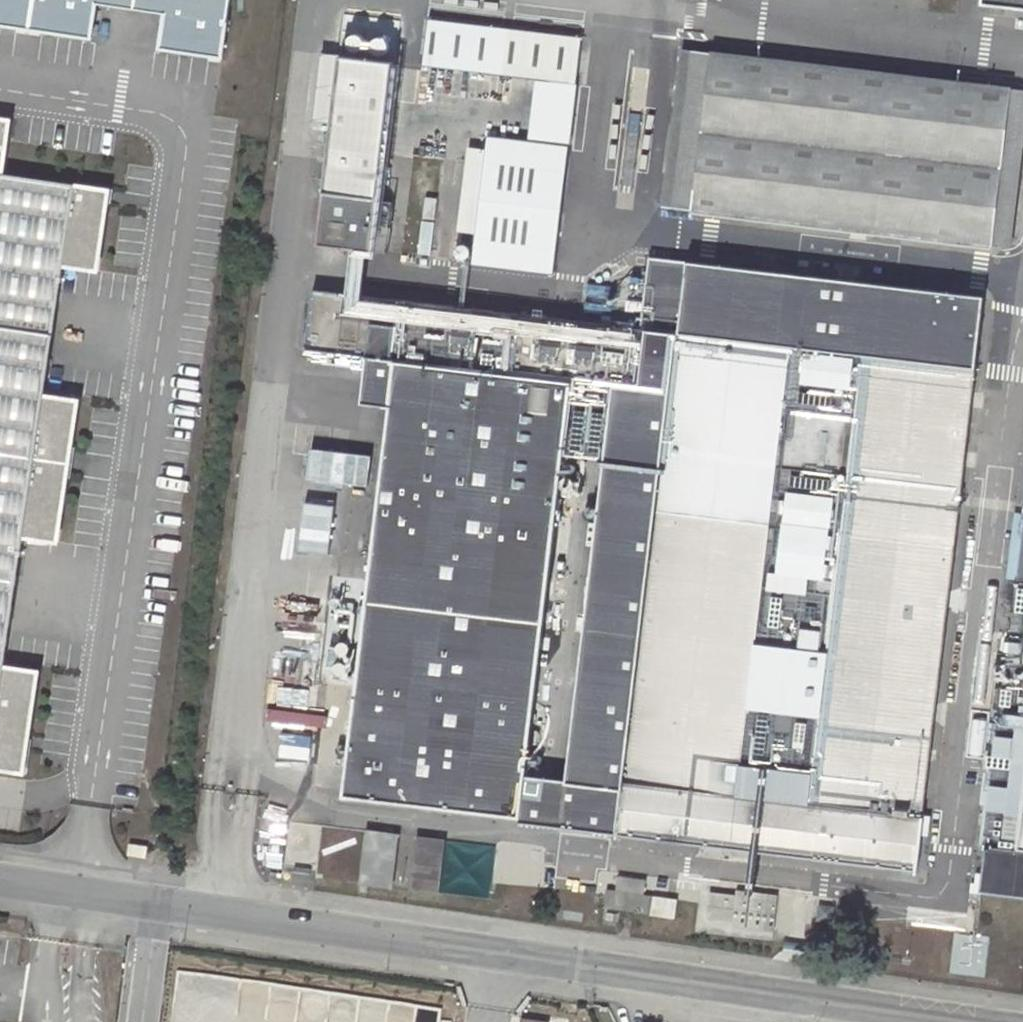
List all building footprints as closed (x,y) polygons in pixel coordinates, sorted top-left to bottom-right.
[(19,28),(19,24),(43,27),(43,31),(93,39),(98,4),(166,14),(161,49),(211,56),(212,52),(223,54),(231,0),(0,0),(0,25),(19,28)] [(980,4),(1022,9),(1022,0),(981,0),(980,4)] [(581,39),(428,20),(422,67),(536,81),(576,86),(581,39)] [(681,49),(663,205),(692,209),(711,52),(681,49)] [(711,52),(692,209),(993,244),(1011,88),(711,52)] [(371,253),(377,199),(394,63),(340,56),(323,192),(317,246),(371,253)] [(536,81),(529,141),(569,145),(576,86),(536,81)] [(568,148),(486,138),(471,264),(553,275),(568,148)] [(10,538),(48,542),(73,399),(34,391),(53,263),(92,270),(104,189),(0,172),(0,610),(10,538)] [(619,832),(619,833),(919,869),(924,821),(921,821),(984,296),(649,256),(641,328),(315,290),(307,349),(369,356),(391,359),(396,360),(391,405),(345,796),(523,817),(528,775),(566,454),(570,416),(610,421),(605,459),(568,779),(567,782),(624,789),(619,832)] [(369,356),(364,402),(391,405),(396,360),(391,359),(369,356)] [(570,416),(566,454),(605,459),(610,421),(570,416)] [(995,765),(986,843),(980,891),(1022,895),(1022,536),(995,765)] [(14,771),(33,669),(0,663),(0,769),(14,771)] [(986,764),(976,842),(986,843),(995,765),(986,764)] [(523,817),(522,821),(619,832),(624,789),(567,782),(568,779),(528,775),(523,817)] [(368,831),(362,883),(393,887),(399,834),(368,831)] [(418,837),(411,889),(438,892),(446,840),(418,837)] [(148,845),(129,843),(128,853),(146,856),(148,845)] [(607,889),(603,908),(651,915),(676,918),(678,899),(645,894),(647,879),(619,875),(616,890),(607,889)] [(708,933),(792,938),(795,894),(712,888),(708,933)]
